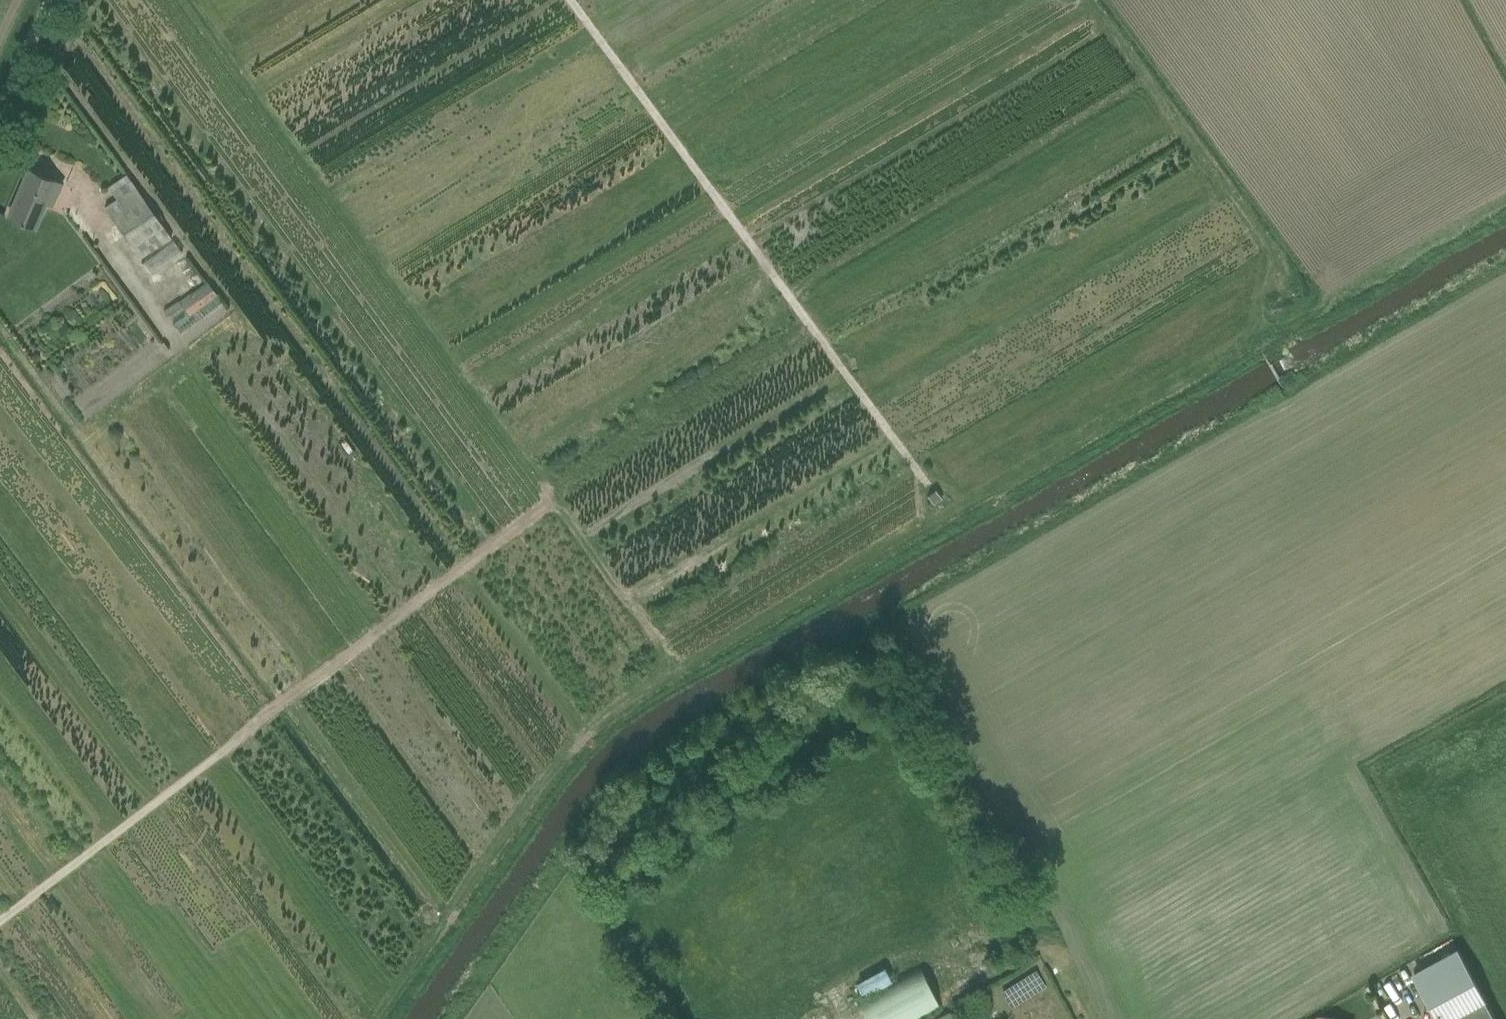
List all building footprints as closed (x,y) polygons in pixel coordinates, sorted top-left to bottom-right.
[(62,184),(28,168),(8,215),(36,228),(47,203),(53,206),(62,184)] [(105,206),(140,257),(171,236),(135,185),(115,198),(105,206)] [(208,282),(181,302),(189,315),(217,294),(208,282)] [(942,498),(935,489),(927,495),(934,505),(942,498)] [(1436,1018),(1496,1018),(1486,1000),(1459,948),(1411,972),(1436,1018)] [(884,965),(854,979),(861,993),(890,978),(884,965)] [(866,1018),(914,1018),(939,1007),(919,969),(857,1001),(866,1018)]
